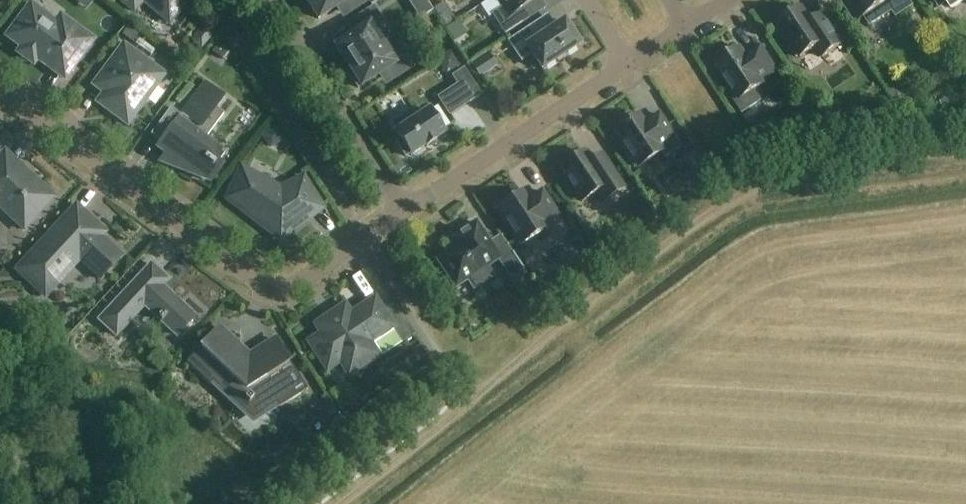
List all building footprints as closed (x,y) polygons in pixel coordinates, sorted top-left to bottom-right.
[(134,12),(143,1),(169,23),(188,2),(186,0),(120,0),(134,12)] [(318,19),(343,4),(349,14),(369,1),(368,0),(306,0),(318,19)] [(504,7),(492,15),(505,35),(528,19),(522,9),(536,0),(499,0),(504,7)] [(910,0),(840,0),(856,24),(864,18),(870,27),(892,12),(896,18),(914,6),(910,0)] [(940,6),(947,2),(951,9),(964,0),(936,0),(940,6)] [(433,11),(427,2),(413,10),(419,20),(433,11)] [(800,10),(798,7),(788,14),(789,17),(778,24),(793,46),(790,47),(797,58),(800,56),(801,58),(816,48),(823,58),(843,45),(823,15),(811,22),(802,9),(800,10)] [(348,66),(387,42),(374,22),(380,18),(373,8),(353,21),(360,31),(335,46),(348,66)] [(53,27),(28,9),(8,37),(48,67),(51,63),(67,75),(93,41),(61,17),(53,27)] [(451,12),(440,19),(446,27),(457,21),(451,12)] [(564,22),(541,38),(533,26),(509,42),(522,62),(532,55),(542,70),(580,45),(578,42),(581,40),(574,29),(571,32),(564,22)] [(204,26),(198,34),(209,42),(215,35),(204,26)] [(131,43),(137,35),(128,28),(122,36),(131,43)] [(387,42),(348,66),(354,75),(351,77),(358,88),(385,71),(392,81),(412,68),(405,58),(399,62),(387,42)] [(220,44),(213,53),(222,59),(228,51),(220,44)] [(127,125),(165,75),(124,45),(93,86),(104,94),(97,103),(127,125)] [(776,71),(761,48),(749,55),(750,57),(747,60),(740,49),(738,51),(736,48),(726,55),(728,57),(717,65),(739,99),(736,102),(743,112),(760,101),(754,92),(764,85),(761,81),(776,71)] [(481,78),(498,67),(488,53),(471,64),(481,78)] [(453,77),(470,103),(482,95),(465,70),(453,77)] [(205,139),(224,114),(216,107),(224,96),(207,83),(182,116),(171,108),(164,118),(175,126),(159,148),(181,164),(178,168),(211,182),(221,168),(207,158),(215,147),(205,139)] [(652,117),(661,113),(652,94),(643,99),(652,117)] [(392,124),(398,132),(396,133),(401,140),(396,143),(406,157),(410,154),(411,156),(426,146),(426,147),(437,141),(436,140),(444,134),(429,112),(418,119),(412,110),(392,124)] [(681,148),(659,115),(647,122),(649,124),(645,127),(638,117),(636,118),(634,115),(624,122),(626,124),(615,132),(631,155),(628,157),(635,167),(637,166),(639,168),(661,153),(665,159),(681,148)] [(278,127),(262,139),(269,149),(286,138),(278,127)] [(590,163),(583,153),(560,168),(582,202),(598,192),(604,202),(624,189),(601,155),(590,163)] [(17,173),(20,170),(5,156),(0,161),(0,204),(10,213),(8,215),(24,230),(43,209),(41,207),(50,198),(27,177),(25,180),(17,173)] [(704,163),(687,174),(695,187),(712,176),(704,163)] [(284,190),(246,170),(237,183),(240,185),(229,199),(254,218),(252,220),(263,228),(264,226),(277,236),(281,237),(281,236),(295,227),(304,219),(321,208),(302,178),(284,190)] [(557,215),(542,192),(530,199),(532,202),(528,204),(521,193),(498,209),(522,245),(545,229),(542,225),(557,215)] [(106,245),(98,237),(102,233),(76,209),(19,270),(45,294),(79,257),(102,278),(120,258),(117,255),(119,253),(108,243),(106,245)] [(490,243),(476,223),(457,236),(462,244),(438,260),(456,286),(468,279),(474,288),(492,276),(486,267),(500,258),(490,243)] [(514,255),(503,262),(513,278),(524,270),(514,255)] [(195,317),(162,287),(168,280),(152,264),(99,320),(116,336),(149,301),(164,314),(159,320),(177,336),(195,317)] [(394,327),(404,343),(416,335),(396,305),(384,312),(377,301),(367,308),(365,305),(351,314),(347,308),(317,328),(321,334),(309,342),(327,371),(340,363),(345,370),(346,369),(351,377),(379,358),(374,351),(375,350),(370,343),(394,327)] [(249,356),(219,328),(186,363),(210,385),(213,382),(214,383),(240,407),(245,402),(248,405),(251,402),(263,413),(277,404),(280,408),(307,390),(275,340),(256,353),(256,352),(249,356)]
